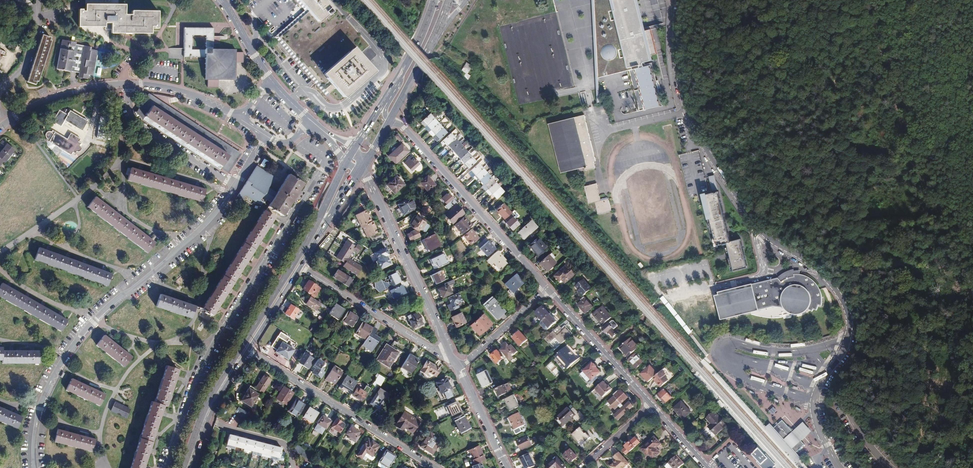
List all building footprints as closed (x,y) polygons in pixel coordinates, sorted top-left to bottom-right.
[(307,12),(316,22),(331,9),(324,0),(297,0),(305,9),(307,12)] [(629,71),(626,57),(623,58),(621,50),(625,49),(618,20),(614,21),(612,12),(616,11),(613,0),(594,0),(600,78),(629,71)] [(654,65),(638,0),(613,0),(616,11),(618,20),(625,49),(626,57),(629,71),(637,69),(654,65)] [(109,33),(147,34),(147,28),(155,28),(155,17),(155,10),(150,10),(129,9),(129,12),(123,12),(123,3),(82,2),(81,10),(79,10),(79,7),(76,7),(75,26),(109,27),(109,33)] [(334,7),(331,9),(316,22),(307,12),(280,35),(278,37),(300,63),(308,72),(321,87),(327,82),(320,74),(351,46),(358,54),(368,46),(334,7)] [(202,49),(211,49),(211,26),(182,27),(182,47),(166,47),(165,58),(183,58),(183,56),(202,56),(202,49)] [(51,36),(42,34),(28,81),(34,82),(37,83),(39,78),(41,79),(52,42),(49,41),(51,36)] [(74,41),(59,38),(54,70),(76,73),(76,78),(85,79),(86,74),(92,75),(96,49),(89,48),(89,46),(74,43),(74,41)] [(374,72),(358,54),(351,46),(320,74),(327,82),(343,99),(374,72)] [(202,56),(202,78),(205,78),(205,87),(217,87),(217,79),(229,78),(232,75),(232,63),(240,63),(240,51),(232,51),(232,49),(211,49),(202,49),(202,56)] [(467,62),(462,69),(467,73),(472,65),(467,62)] [(654,65),(637,69),(646,110),(663,106),(654,65)] [(138,104),(135,110),(137,112),(136,114),(142,117),(140,121),(222,175),(235,156),(147,97),(141,106),(138,104)] [(423,128),(436,142),(446,133),(435,121),(437,119),(435,117),(438,115),(434,111),(429,116),(429,115),(419,123),(423,128)] [(87,124),(70,113),(68,117),(60,112),(53,123),(61,129),(64,123),(81,134),(87,124)] [(596,165),(585,118),(549,126),(562,175),(585,170),(586,174),(596,172),(595,166),(596,165)] [(69,139),(54,131),(53,132),(51,132),(49,133),(47,135),(47,136),(47,138),(49,139),(48,141),(72,155),(74,151),(76,153),(77,151),(80,152),(82,151),(83,150),(83,148),(82,146),(81,146),(82,144),(79,142),(81,139),(72,134),(69,139)] [(467,170),(475,162),(455,140),(458,138),(455,135),(453,137),(450,134),(442,141),(467,170)] [(4,146),(2,149),(0,152),(0,164),(2,161),(4,163),(14,151),(6,144),(4,146)] [(407,152),(401,145),(399,147),(397,145),(395,145),(393,147),(393,149),(394,151),(392,153),(398,160),(407,152)] [(418,164),(411,156),(403,164),(409,171),(418,164)] [(495,200),(503,192),(478,164),(468,174),(472,179),(474,177),(483,186),(480,188),(484,193),(487,191),(495,200)] [(128,167),(127,169),(125,176),(124,179),(197,202),(201,190),(195,188),(192,187),(175,182),(171,181),(157,176),(154,175),(137,170),(134,169),(128,167)] [(263,212),(272,218),(275,213),(280,216),(295,192),(297,189),(300,184),(286,175),(274,194),(270,191),(266,188),(272,178),(255,167),(236,197),(241,200),(243,195),(256,204),(260,198),(268,203),(263,212)] [(403,185),(395,176),(386,185),(394,193),(403,185)] [(434,185),(426,177),(419,183),(428,194),(432,190),(431,188),(434,185)] [(596,185),(584,188),(588,205),(595,203),(598,214),(611,210),(609,199),(600,201),(596,185)] [(453,204),(455,202),(448,195),(447,196),(445,195),(440,199),(445,204),(443,206),(446,210),(453,204)] [(729,245),(726,232),(717,195),(705,197),(715,244),(716,248),(726,246),(733,273),(746,270),(739,243),(729,245)] [(99,204),(97,202),(92,198),(84,208),(146,254),(153,244),(148,239),(144,237),(131,227),(128,225),(117,217),(113,214),(99,204)] [(403,201),(398,204),(401,210),(400,211),(403,216),(415,209),(409,199),(403,202),(403,201)] [(463,214),(453,204),(446,210),(440,216),(442,218),(444,215),(445,216),(444,217),(451,224),(463,214)] [(496,210),(504,219),(511,213),(503,204),(496,210)] [(269,223),(272,218),(263,212),(262,211),(200,310),(202,312),(201,314),(204,316),(206,314),(209,316),(214,309),(216,306),(225,292),(227,289),(234,277),(236,274),(245,259),(248,256),(255,244),(257,241),(266,227),(269,223)] [(354,216),(360,227),(361,227),(372,222),(372,221),(371,222),(368,217),(367,218),(365,215),(364,211),(354,216)] [(511,213),(504,219),(507,223),(505,224),(512,231),(518,225),(512,218),(515,216),(512,212),(511,213)] [(464,216),(453,226),(461,234),(470,226),(466,221),(467,220),(464,216)] [(303,222),(296,217),(292,223),(299,228),(303,222)] [(420,221),(415,217),(410,224),(411,225),(410,227),(412,228),(405,232),(409,242),(419,237),(417,231),(418,232),(419,230),(424,233),(428,226),(424,223),(425,221),(422,219),(420,221)] [(530,234),(537,228),(531,221),(517,233),(523,239),(529,233),(530,234)] [(374,227),(372,222),(361,227),(366,239),(376,234),(374,230),(373,227),(374,227)] [(472,230),(464,236),(472,245),(479,239),(472,230)] [(440,247),(434,235),(422,241),(427,253),(440,247)] [(538,255),(545,249),(536,238),(529,245),(538,255)] [(483,239),(477,244),(480,248),(486,242),(483,239)] [(482,252),(486,256),(495,248),(488,240),(476,251),(479,255),(482,252)] [(335,257),(344,263),(347,259),(354,247),(345,241),(335,257)] [(386,247),(373,253),(380,269),(391,264),(387,256),(389,255),(386,247)] [(110,275),(104,273),(99,271),(84,265),(78,263),(67,259),(64,258),(47,252),(44,251),(37,248),(33,260),(105,287),(110,275)] [(486,261),(493,270),(504,260),(497,252),(486,261)] [(441,253),(428,259),(433,270),(438,268),(447,264),(441,253)] [(546,271),(555,263),(548,255),(539,263),(546,271)] [(347,259),(344,263),(342,266),(356,275),(360,268),(347,259)] [(504,260),(493,270),(496,273),(506,264),(504,262),(505,261),(504,260)] [(563,284),(573,275),(565,266),(553,277),(558,282),(560,280),(563,284)] [(356,279),(353,277),(351,280),(336,270),(331,277),(347,287),(348,286),(351,288),(356,279)] [(722,296),(718,297),(723,321),(752,314),(760,317),(772,318),(779,318),(784,318),(784,320),(792,319),(792,317),(796,317),(799,318),(803,317),(807,315),(809,314),(811,312),(813,313),(815,310),(818,312),(820,306),(823,307),(824,301),(823,296),(822,292),(820,288),(816,283),(813,280),(809,277),(802,276),(802,272),(796,272),(795,270),(790,272),(784,276),(779,280),(721,293),(722,296)] [(431,275),(433,279),(435,284),(443,280),(439,271),(431,275)] [(387,288),(398,283),(394,274),(387,277),(390,282),(387,284),(385,282),(384,283),(380,280),(374,283),(375,286),(374,288),(375,289),(376,290),(377,290),(378,293),(387,288)] [(522,283),(515,275),(504,284),(511,292),(516,288),(517,289),(522,283)] [(302,289),(307,281),(304,279),(299,287),(302,289)] [(452,280),(444,284),(445,286),(438,290),(441,298),(450,293),(447,286),(450,285),(454,283),(452,280)] [(578,294),(581,297),(590,289),(582,280),(574,287),(577,290),(579,292),(578,294)] [(316,286),(307,281),(302,289),(311,295),(316,286)] [(403,293),(398,283),(387,288),(392,299),(403,293)] [(5,286),(0,284),(0,297),(58,331),(64,321),(60,318),(57,316),(42,308),(37,305),(26,299),(22,296),(8,288),(5,286)] [(461,301),(457,293),(447,298),(450,304),(447,306),(450,311),(457,308),(456,304),(461,301)] [(191,318),(195,305),(184,301),(173,298),(161,295),(157,308),(191,318)] [(497,304),(490,296),(481,305),(495,320),(498,317),(497,316),(502,312),(496,305),(497,304)] [(323,321),(330,310),(310,297),(310,299),(307,298),(304,303),(306,304),(306,305),(316,311),(318,306),(325,310),(319,320),(322,322),(323,321)] [(585,314),(592,307),(584,298),(577,305),(585,314)] [(398,303),(397,300),(386,305),(388,310),(397,306),(396,304),(398,303)] [(292,319),(297,310),(290,305),(284,314),(292,319)] [(703,306),(688,309),(691,320),(705,317),(703,306)] [(535,314),(541,321),(549,315),(542,307),(535,314)] [(592,315),(602,326),(611,318),(601,307),(592,315)] [(340,316),(330,310),(323,321),(333,326),(340,316)] [(357,318),(347,312),(341,321),(351,327),(357,318)] [(417,316),(416,312),(409,315),(411,318),(410,318),(410,319),(408,320),(412,329),(415,328),(416,328),(419,327),(419,326),(421,325),(419,320),(420,319),(418,316),(417,316)] [(456,328),(465,324),(460,313),(451,318),(456,328)] [(470,326),(474,331),(478,328),(482,333),(491,324),(482,315),(470,326)] [(549,315),(541,321),(548,329),(556,322),(549,315)] [(613,338),(616,334),(613,330),(616,327),(611,321),(602,330),(606,334),(608,332),(613,338)] [(364,340),(371,329),(361,323),(354,334),(364,340)] [(558,326),(544,339),(549,344),(556,337),(561,344),(571,335),(565,328),(563,331),(561,332),(559,330),(560,329),(558,326)] [(376,329),(372,327),(371,329),(364,340),(361,346),(364,348),(365,347),(371,351),(379,339),(373,335),(376,329)] [(527,340),(518,331),(514,334),(515,335),(512,338),(520,346),(527,340)] [(285,344),(288,338),(279,332),(270,346),(276,350),(275,352),(287,360),(293,350),(285,344)] [(129,360),(126,357),(123,355),(110,343),(107,340),(103,337),(95,345),(121,369),(129,360)] [(327,343),(334,347),(336,343),(330,338),(327,343)] [(627,357),(639,347),(631,338),(619,348),(627,357)] [(501,348),(499,350),(505,356),(506,358),(510,355),(511,357),(517,352),(510,345),(509,346),(505,342),(501,345),(503,348),(502,349),(501,348)] [(384,365),(392,352),(388,349),(389,348),(385,345),(376,360),(384,365)] [(577,360),(565,347),(555,356),(567,369),(577,360)] [(505,356),(499,350),(497,352),(497,351),(490,357),(498,365),(501,363),(500,362),(503,358),(505,356)] [(36,363),(36,351),(33,351),(30,351),(13,351),(8,351),(0,351),(0,363),(36,363)] [(396,354),(392,352),(384,365),(388,367),(396,354)] [(636,369),(643,363),(634,353),(630,356),(631,358),(628,361),(636,369)] [(307,369),(314,359),(305,354),(299,364),(307,369)] [(418,361),(408,355),(401,367),(410,373),(418,361)] [(317,359),(312,366),(314,367),(312,372),(320,377),(323,372),(321,371),(323,368),(320,367),(323,363),(317,359)] [(435,377),(440,370),(426,361),(419,372),(426,376),(428,373),(435,377)] [(600,373),(592,364),(582,373),(591,383),(597,378),(596,376),(600,373)] [(342,371),(334,365),(324,380),(328,382),(329,381),(334,384),(342,371)] [(640,374),(648,383),(652,379),(657,374),(650,366),(647,369),(646,368),(641,372),(642,373),(640,374)] [(165,401),(167,397),(172,381),(174,377),(175,371),(164,367),(152,404),(149,403),(127,467),(140,467),(141,467),(145,454),(146,450),(150,438),(152,434),(157,418),(159,413),(161,407),(163,407),(165,401)] [(477,374),(483,388),(494,384),(488,370),(477,374)] [(665,375),(661,371),(657,374),(652,379),(660,387),(668,381),(664,376),(665,375)] [(257,391),(261,393),(269,380),(262,375),(253,389),(257,391)] [(349,393),(355,382),(345,376),(339,387),(349,393)] [(453,394),(445,378),(435,382),(438,388),(440,393),(438,394),(440,400),(453,394)] [(104,397),(98,394),(94,392),(78,384),(75,382),(69,379),(64,389),(99,406),(104,397)] [(603,398),(612,390),(604,381),(592,392),(597,398),(600,395),(603,398)] [(363,399),(368,390),(359,384),(354,392),(356,393),(355,394),(363,399)] [(253,389),(247,385),(238,400),(248,406),(257,391),(253,389)] [(502,386),(493,391),(497,398),(506,394),(502,386)] [(284,406),(293,393),(288,390),(287,391),(282,388),(275,400),(284,406)] [(377,412),(388,395),(378,388),(367,405),(377,412)] [(666,388),(658,395),(662,400),(665,403),(676,394),(671,389),(668,391),(666,388)] [(744,388),(739,394),(751,407),(757,402),(744,388)] [(614,396),(621,403),(627,398),(621,390),(620,391),(618,390),(613,395),(614,396)] [(515,395),(498,403),(501,409),(508,406),(518,401),(515,395)] [(618,406),(621,403),(614,396),(607,402),(614,409),(618,406)] [(295,400),(289,410),(297,415),(304,405),(295,400)] [(517,408),(521,407),(518,401),(508,406),(511,411),(517,408)] [(691,412),(681,401),(672,409),(677,414),(678,414),(683,419),(691,412)] [(623,406),(622,405),(619,407),(621,409),(613,416),(617,420),(633,406),(629,402),(623,406)] [(120,408),(113,404),(109,411),(123,418),(126,411),(120,408)] [(770,405),(766,410),(773,415),(777,411),(770,405)] [(244,419),(248,414),(237,407),(234,413),(244,419)] [(303,417),(311,422),(316,413),(308,408),(303,417)] [(517,408),(511,411),(507,413),(509,418),(519,413),(517,408)] [(568,408),(558,417),(564,424),(574,415),(568,408)] [(14,429),(20,418),(15,416),(11,414),(0,409),(0,422),(14,429)] [(715,434),(726,424),(714,411),(706,418),(711,423),(708,426),(715,434)] [(327,424),(331,417),(331,416),(330,415),(329,414),(327,414),(323,412),(319,419),(327,424)] [(400,430),(409,415),(403,412),(394,426),(400,430)] [(519,413),(509,418),(508,419),(510,423),(511,422),(515,430),(525,425),(519,413)] [(414,419),(409,415),(400,430),(402,431),(404,427),(407,429),(406,430),(411,433),(420,420),(415,417),(414,419)] [(468,428),(461,415),(452,419),(456,426),(453,428),(456,434),(468,428)] [(564,424),(558,417),(554,420),(562,428),(566,425),(564,424)] [(339,423),(335,420),(330,428),(338,433),(343,425),(339,423)] [(788,426),(783,420),(774,428),(785,439),(789,444),(793,448),(797,452),(805,445),(802,441),(797,436),(793,431),(788,426)] [(796,428),(793,431),(797,436),(802,441),(805,438),(812,432),(812,431),(803,422),(796,428)] [(785,439),(774,428),(774,427),(770,423),(766,427),(798,463),(803,459),(801,456),(797,452),(793,448),(789,444),(785,439)] [(354,443),(359,436),(357,435),(358,432),(349,427),(345,434),(348,436),(347,438),(354,443)] [(572,435),(579,443),(582,440),(585,442),(590,438),(581,427),(572,435)] [(89,453),(90,449),(92,442),(92,441),(86,439),(82,438),(65,433),(62,431),(56,430),(52,442),(89,453)] [(418,446),(431,454),(438,441),(432,437),(433,436),(427,432),(418,446)] [(281,448),(229,435),(226,445),(270,456),(269,459),(278,461),(278,460),(283,461),(285,453),(280,452),(281,448)] [(532,445),(528,436),(516,442),(519,448),(518,449),(519,451),(521,450),(532,445)] [(661,444),(654,437),(641,449),(647,456),(649,455),(653,459),(660,453),(656,448),(661,444)] [(623,451),(626,455),(630,452),(640,443),(635,438),(625,447),(626,448),(623,451)] [(365,453),(372,443),(367,439),(359,451),(364,454),(365,453)] [(378,446),(372,443),(365,453),(372,457),(378,446)] [(312,455),(297,445),(294,451),(308,460),(312,455)] [(480,462),(484,460),(477,446),(465,452),(469,461),(471,461),(473,466),(480,462)] [(774,462),(772,460),(767,454),(766,455),(759,447),(752,454),(758,461),(757,462),(762,467),(773,467),(774,467),(771,465),(772,464),(773,463),(774,462)] [(577,457),(570,450),(567,453),(565,451),(562,454),(570,463),(577,457)] [(385,451),(377,462),(386,467),(388,467),(394,457),(385,451)] [(614,459),(616,461),(614,463),(610,467),(611,467),(624,467),(629,464),(618,452),(613,457),(614,459)] [(529,453),(520,457),(525,467),(530,467),(535,466),(529,453)] [(684,464),(676,456),(668,463),(673,467),(679,467),(684,464)] [(556,457),(545,467),(546,467),(554,467),(556,467),(557,467),(562,467),(564,466),(556,457)]
